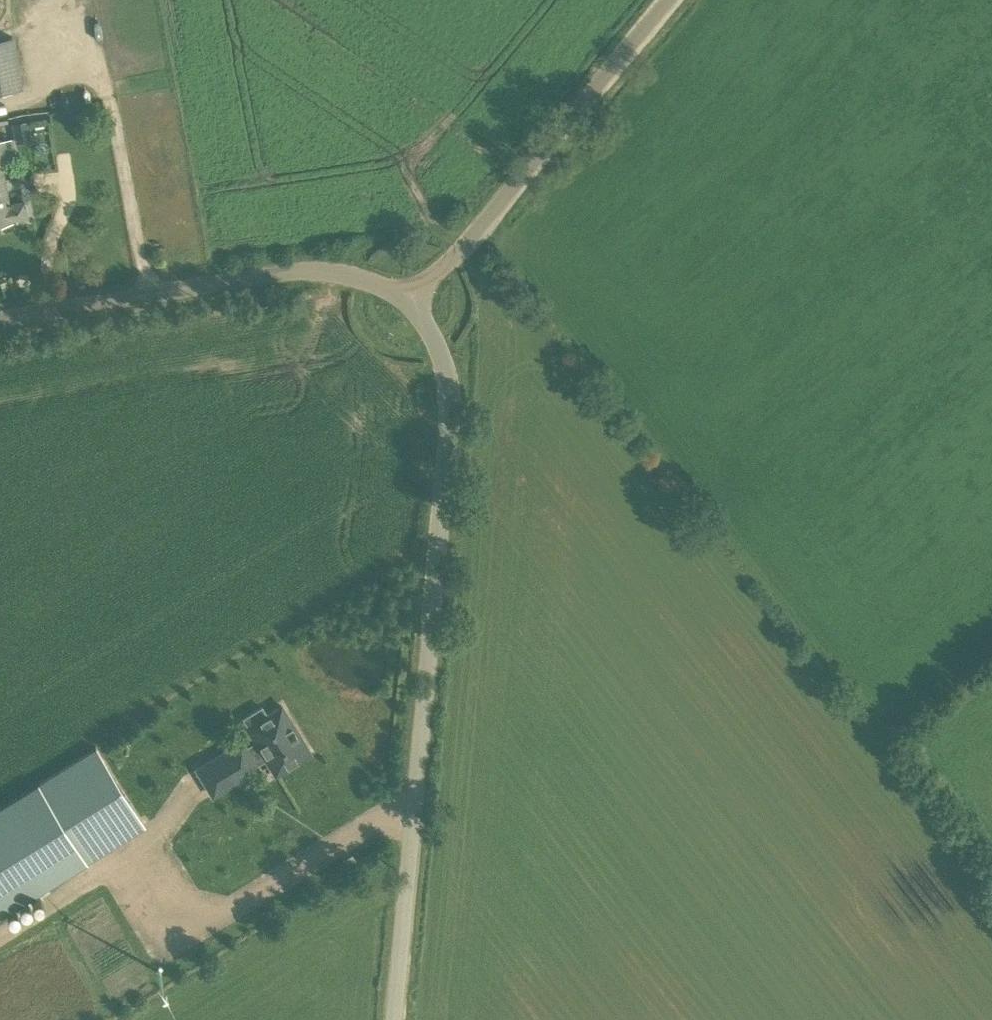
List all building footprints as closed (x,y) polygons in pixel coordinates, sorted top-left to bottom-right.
[(22,88),(13,36),(0,38),(0,92),(22,88)] [(15,143),(31,140),(28,120),(11,123),(15,143)] [(12,220),(12,219),(26,217),(23,202),(8,204),(0,159),(0,222),(12,220)] [(262,707),(262,706),(242,718),(246,724),(243,726),(253,742),(247,746),(242,738),(216,754),(234,785),(261,769),(258,764),(264,760),(274,777),(313,754),(282,703),(266,713),(262,707)] [(145,825),(96,745),(0,804),(0,914),(145,825)]
